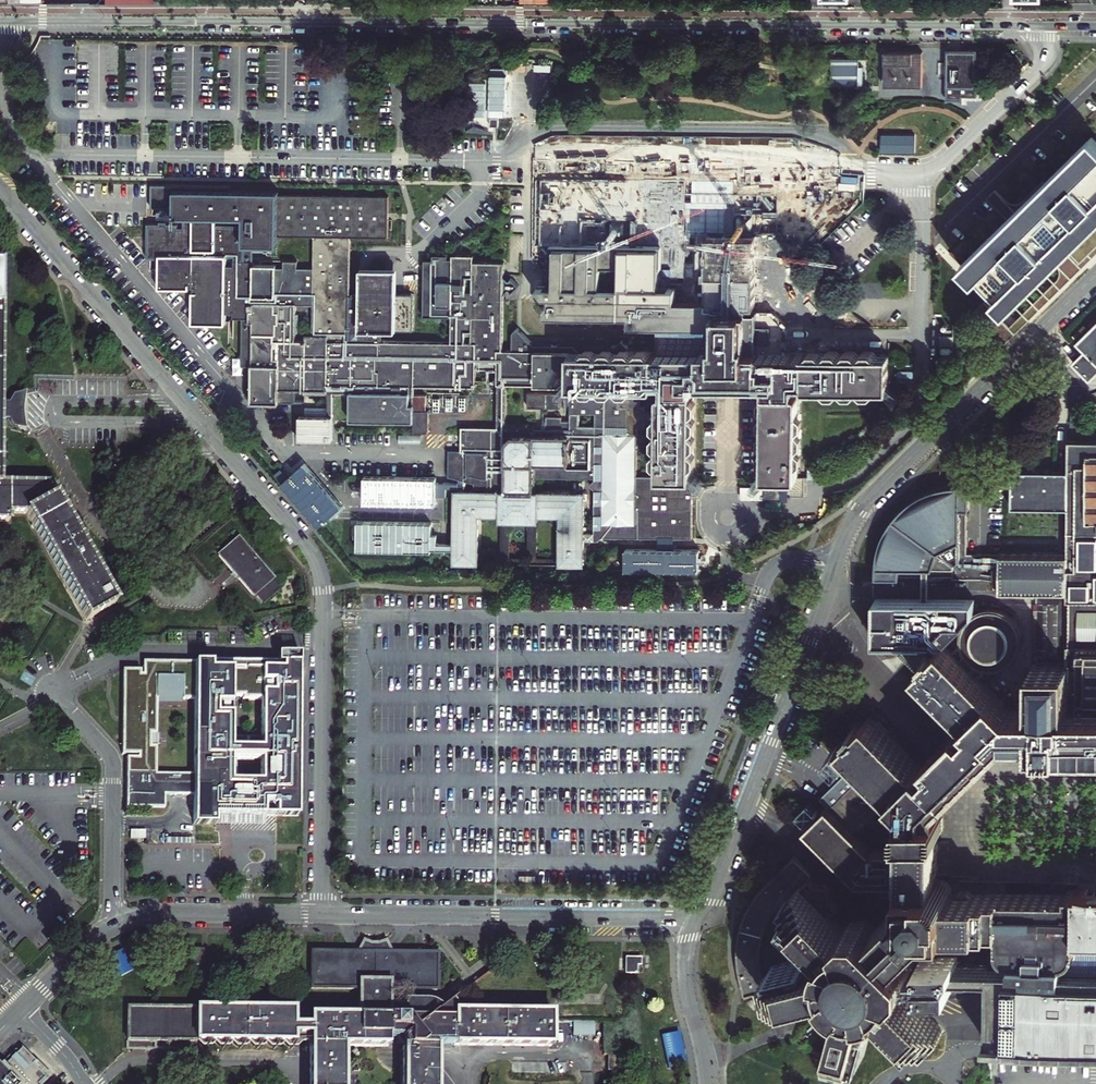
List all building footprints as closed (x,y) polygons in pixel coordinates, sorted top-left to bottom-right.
[(978,50),(948,50),(947,100),(962,100),(962,96),(977,96),(978,50)] [(923,52),(885,52),(885,86),(923,86),(923,52)] [(859,58),(831,58),(831,85),(859,86),(859,58)] [(1090,135),(1015,210),(1007,218),(961,265),(1006,312),(1069,251),(1077,259),(1095,241),(1095,141),(1090,135)] [(546,245),(551,245),(662,246),(662,269),(658,269),(658,287),(676,287),(676,301),(684,301),(684,282),(693,283),(700,283),(700,301),(707,301),(707,262),(705,260),(704,257),(704,252),(705,249),(707,247),(707,237),(739,237),(739,233),(753,233),(753,237),(755,237),(755,246),(757,250),(757,255),(757,258),(753,262),(753,309),(772,309),(771,300),(796,287),(797,230),(815,230),(816,166),(551,164),(552,180),(546,181),(546,245)] [(454,491),(454,546),(436,546),(436,535),(431,535),(431,524),(357,524),(356,552),(430,552),(431,551),(454,551),(454,566),(478,566),(479,517),(500,517),(500,523),(538,524),(538,517),(560,517),(560,567),(584,567),(584,542),(599,542),(600,540),(690,540),(690,536),(691,475),(691,468),(695,463),(695,456),(691,452),(691,451),(696,447),(696,439),(691,435),(691,433),(696,428),(696,420),(691,416),(691,415),(696,410),(696,402),(692,398),(692,387),(703,387),(724,387),(734,387),(754,387),(764,388),(763,395),(759,400),(759,409),(763,412),(763,414),(759,419),(759,427),(763,431),(763,433),(758,437),(759,445),(763,449),(763,451),(758,456),(758,464),(763,468),(763,476),(763,485),(764,485),(764,496),(761,496),(761,502),(783,502),(784,483),(797,483),(798,476),(798,468),(801,465),(801,456),(798,453),(798,450),(801,446),(802,438),(798,435),(798,431),(802,428),(802,420),(798,417),(799,396),(793,396),(794,389),(796,387),(802,388),(802,390),(826,391),(828,396),(836,396),(841,391),(843,391),(847,396),(855,396),(858,391),(860,391),(865,397),(873,397),(875,391),(889,392),(889,356),(875,356),(873,354),(865,353),(864,356),(857,355),(855,353),(847,353),(845,355),(839,355),(836,353),(829,353),(826,355),(821,355),(818,352),(810,352),(808,355),(784,355),(785,333),(785,327),(778,320),(772,314),(765,314),(746,313),(746,309),(753,309),(753,262),(755,261),(757,258),(757,255),(757,250),(755,246),(755,237),(753,237),(753,233),(739,233),(739,237),(707,237),(707,247),(705,249),(704,252),(704,257),(705,260),(707,262),(707,301),(700,301),(700,283),(693,283),(684,282),(684,301),(676,301),(676,287),(658,287),(658,269),(662,269),(662,246),(551,245),(551,256),(550,266),(550,287),(538,287),(538,296),(550,297),(550,302),(547,302),(546,316),(551,316),(551,317),(619,318),(619,317),(630,317),(630,326),(659,326),(659,353),(629,352),(622,340),(614,348),(587,347),(579,338),(568,338),(562,344),(550,344),(548,342),(532,342),(518,328),(513,333),(513,351),(503,351),(504,297),(509,291),(512,293),(520,286),(512,278),(510,281),(504,276),(504,262),(474,262),(474,256),(453,255),(453,259),(448,259),(448,255),(433,255),(433,260),(425,260),(425,317),(453,317),(452,343),(383,342),(383,330),(414,331),(414,294),(397,294),(397,269),(361,269),(361,294),(354,294),(354,296),(351,296),(351,236),(389,236),(388,196),(279,195),(279,191),(230,191),(230,186),(151,186),(151,209),(173,209),(173,218),(183,218),(183,227),(179,227),(178,225),(147,225),(147,259),(158,258),(158,288),(194,288),(194,292),(192,293),(192,324),(225,324),(226,314),(233,314),(233,318),(242,319),(242,366),(253,366),(253,403),(305,403),(305,389),(307,389),(307,392),(330,392),(330,416),(301,415),(300,439),(334,439),(334,392),(351,392),(351,420),(397,421),(397,422),(405,422),(405,421),(415,421),(415,404),(411,404),(410,392),(416,392),(415,385),(481,386),(481,372),(498,372),(497,427),(463,428),(463,450),(449,450),(449,477),(473,483),(473,491),(454,491)] [(994,189),(986,197),(997,208),(1007,218),(1015,210),(994,189)] [(8,521),(8,513),(25,513),(86,620),(115,604),(47,484),(0,483),(0,419),(0,418),(6,418),(6,404),(1,404),(1,402),(2,262),(0,262),(0,521),(8,521)] [(1083,338),(1091,347),(1079,360),(1095,377),(1095,325),(1083,338)] [(955,335),(941,335),(941,346),(954,347),(955,335)] [(8,402),(1,402),(1,404),(6,404),(6,418),(0,418),(0,419),(8,419),(13,428),(25,431),(23,424),(23,418),(23,411),(23,404),(24,399),(25,393),(13,395),(8,402)] [(415,421),(414,434),(428,434),(428,395),(414,395),(415,404),(415,421)] [(1073,436),(1073,465),(1057,466),(1017,465),(1016,492),(1016,504),(1073,504),(1072,548),(1007,548),(1007,563),(970,563),(971,506),(973,506),(973,482),(962,482),(939,486),(919,496),(904,507),(891,524),(884,542),(880,562),(881,574),(903,574),(903,572),(1007,572),(1007,586),(1072,588),(1072,597),(1075,597),(1075,637),(1071,637),(1071,652),(1038,651),(1037,703),(1011,703),(980,672),(946,638),(936,648),(933,646),(926,654),(928,657),(919,665),(969,714),(937,746),(920,762),(872,714),(864,721),(861,719),(858,721),(856,719),(851,724),(853,726),(850,729),(853,731),(845,740),(872,767),(898,793),(910,806),(946,808),(972,782),(1007,747),(1042,748),(1042,753),(1095,753),(1095,436),(1073,436)] [(282,469),(275,475),(320,526),(325,522),(342,507),(304,463),(289,477),(282,469)] [(436,478),(364,477),(364,503),(436,504),(436,478)] [(272,579),(238,539),(219,555),(253,595),(272,579)] [(690,549),(626,548),(625,571),(699,572),(699,549),(690,549)] [(976,602),(880,601),(879,644),(898,645),(917,646),(919,648),(910,656),(919,665),(928,657),(926,654),(933,646),(936,648),(946,638),(980,672),(984,668),(992,669),(1003,665),(1010,660),(1015,652),(1019,640),(1019,635),(1017,627),(1014,619),(1004,611),(992,606),(983,607),(976,609),(976,602)] [(275,661),(241,661),(241,658),(230,658),(230,661),(141,661),(141,674),(139,674),(139,670),(120,670),(120,745),(136,745),(136,748),(125,748),(124,807),(162,807),(163,802),(163,794),(191,795),(192,824),(194,824),(215,824),(262,825),(262,816),(276,816),(296,816),(298,653),(275,653),(275,661)] [(832,803),(859,830),(898,793),(872,767),(866,772),(856,763),(846,773),(841,768),(835,774),(840,778),(820,797),(829,806),(832,803)] [(910,806),(910,816),(909,816),(909,834),(910,834),(911,851),(879,851),(859,830),(832,803),(829,806),(808,826),(823,841),(825,846),(864,885),(890,884),(891,891),(904,891),(911,899),(884,925),(876,917),(857,918),(848,926),(835,913),(842,907),(834,899),(835,890),(829,885),(823,887),(811,874),(785,899),(828,944),(825,948),(824,955),(824,959),(766,974),(770,991),(771,998),(803,990),(833,983),(837,988),(841,992),(846,994),(849,995),(835,1047),(832,1059),(856,1065),(872,1005),(876,1006),(880,1006),(883,1005),(886,1003),(926,1046),(946,1027),(912,991),(951,991),(951,977),(989,978),(991,1044),(1023,1044),(1095,1045),(1095,890),(1091,890),(1073,887),(1072,891),(1069,891),(1069,894),(983,893),(979,888),(970,888),(965,893),(960,893),(959,887),(956,883),(953,880),(946,877),(946,831),(950,831),(950,813),(946,813),(946,808),(910,806)] [(785,899),(811,874),(794,857),(758,893),(747,911),(739,930),(737,952),(739,972),(745,997),(770,991),(766,974),(762,975),(761,959),(762,939),(770,920),(777,907),(785,899)] [(904,891),(876,917),(884,925),(911,899),(904,891)] [(425,953),(416,952),(391,952),(385,941),(379,943),(371,943),(363,940),(358,952),(333,952),(324,952),(311,951),(311,988),(359,990),(359,1016),(292,1015),(293,1009),(209,1009),(200,1008),(128,1008),(128,1049),(206,1051),(206,1042),(292,1042),(292,1034),(310,1035),(310,1083),(342,1083),(343,1056),(343,1045),(388,1045),(388,1036),(396,1036),(403,1044),(403,1074),(403,1083),(452,1083),(436,1063),(436,1044),(550,1045),(550,1012),(459,1011),(457,1007),(454,1003),(451,1000),(431,1015),(425,1006),(431,1001),(403,1001),(403,1005),(389,1005),(388,990),(436,990),(436,953),(425,953)] [(626,958),(626,972),(636,972),(636,965),(640,965),(640,958),(626,958)] [(596,1023),(574,1022),(574,1036),(596,1036),(596,1023)] [(52,1076),(35,1060),(35,1061),(22,1049),(2,1069),(0,1067),(0,1083),(44,1083),(52,1076)]
